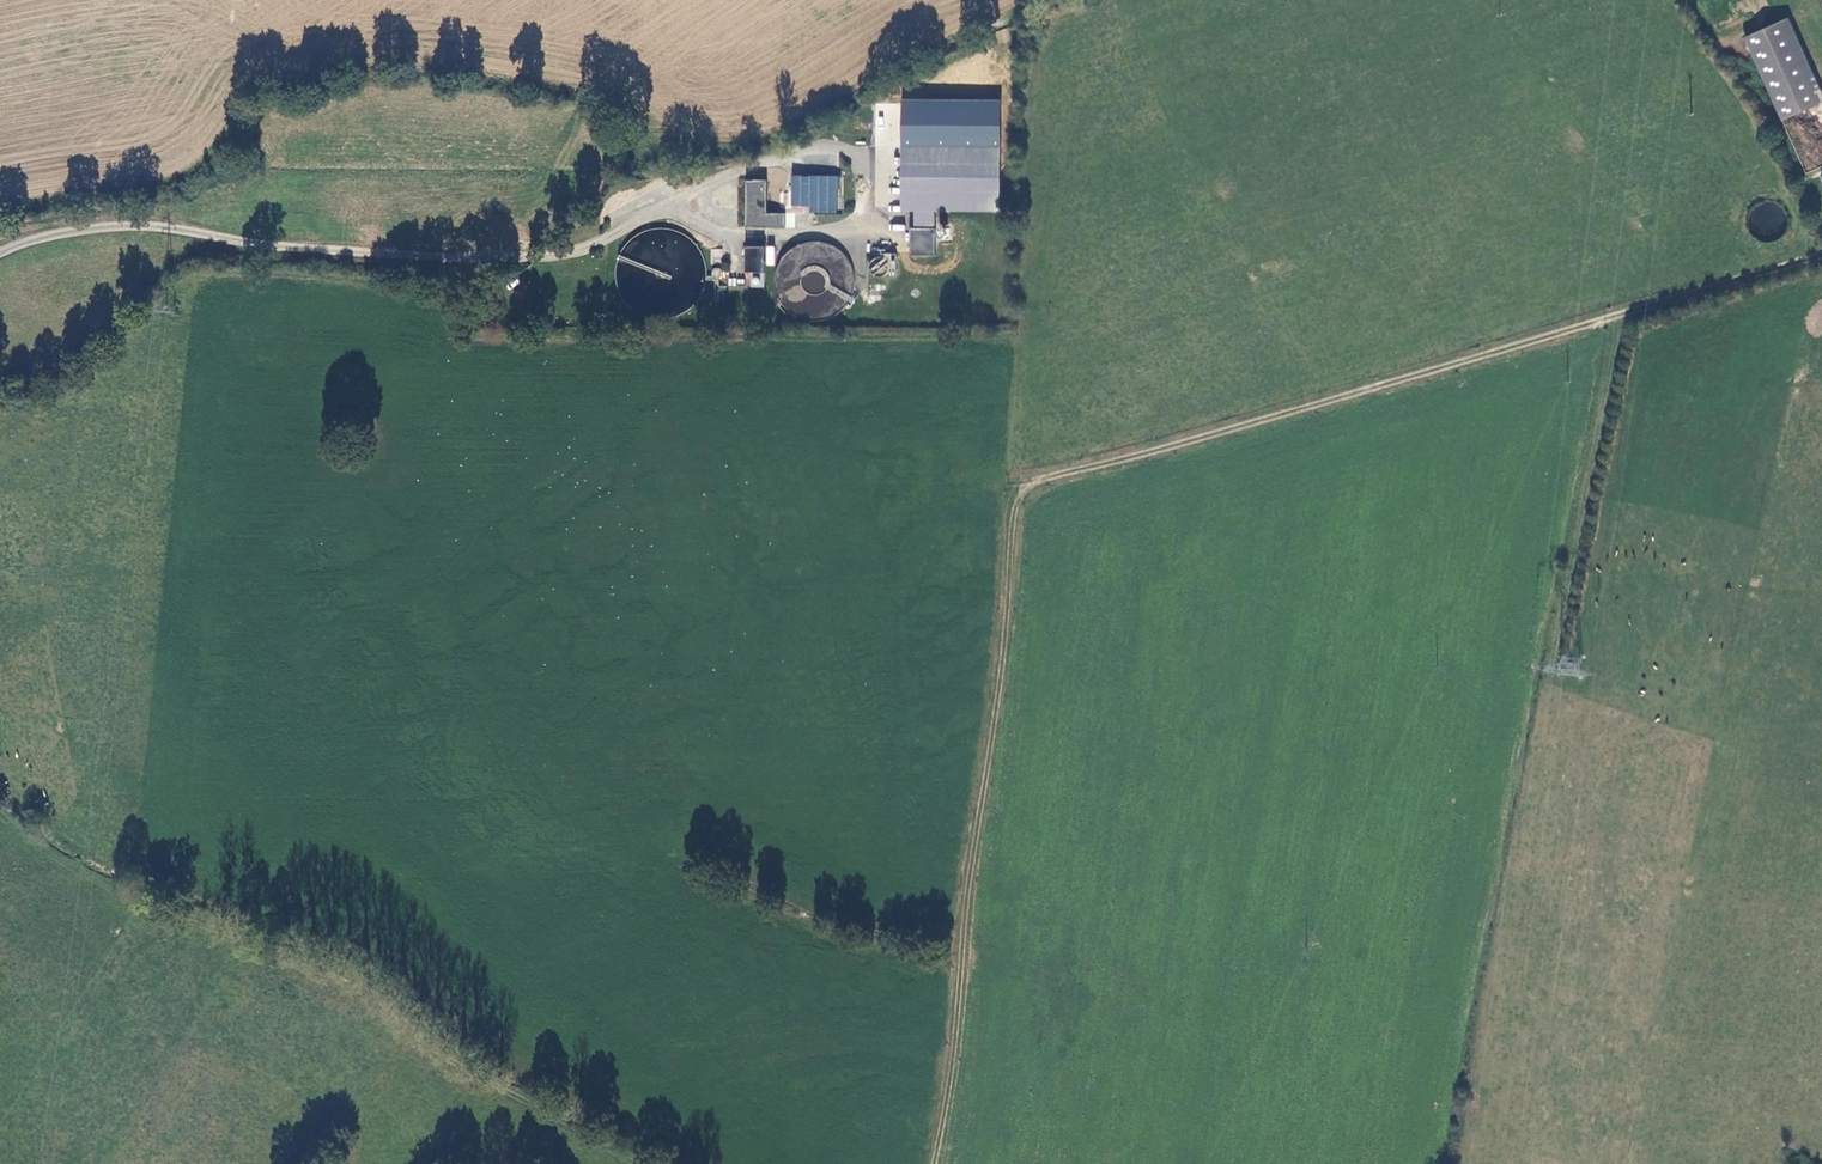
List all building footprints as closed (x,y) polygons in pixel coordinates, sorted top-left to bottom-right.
[(1777,18),(1744,33),(1781,115),(1814,100),(1777,18)] [(997,149),(904,148),(903,208),(913,208),(913,229),(934,229),(934,209),(996,209),(997,149)] [(839,176),(789,175),(787,228),(794,228),(794,212),(839,213),(839,176)] [(766,180),(745,180),(744,227),(784,228),(784,214),(766,213),(766,180)] [(631,268),(619,278),(627,281),(635,291),(639,293),(648,285),(666,292),(665,296),(668,301),(681,306),(684,299),(688,304),(694,289),(687,287),(685,293),(679,285),(682,276),(702,261),(703,258),(694,254),(688,247),(690,243),(679,239),(678,242),(672,240),(663,228),(651,237),(643,234),(623,249),(619,260),(627,263),(631,268)] [(934,229),(913,229),(908,229),(908,256),(933,256),(934,229)] [(773,253),(788,321),(858,306),(846,255),(835,257),(831,240),(773,253)] [(762,247),(742,247),(742,273),(761,273),(762,247)] [(870,256),(871,273),(894,272),(893,255),(870,256)] [(715,285),(744,287),(745,278),(729,277),(729,267),(716,266),(715,285)]
